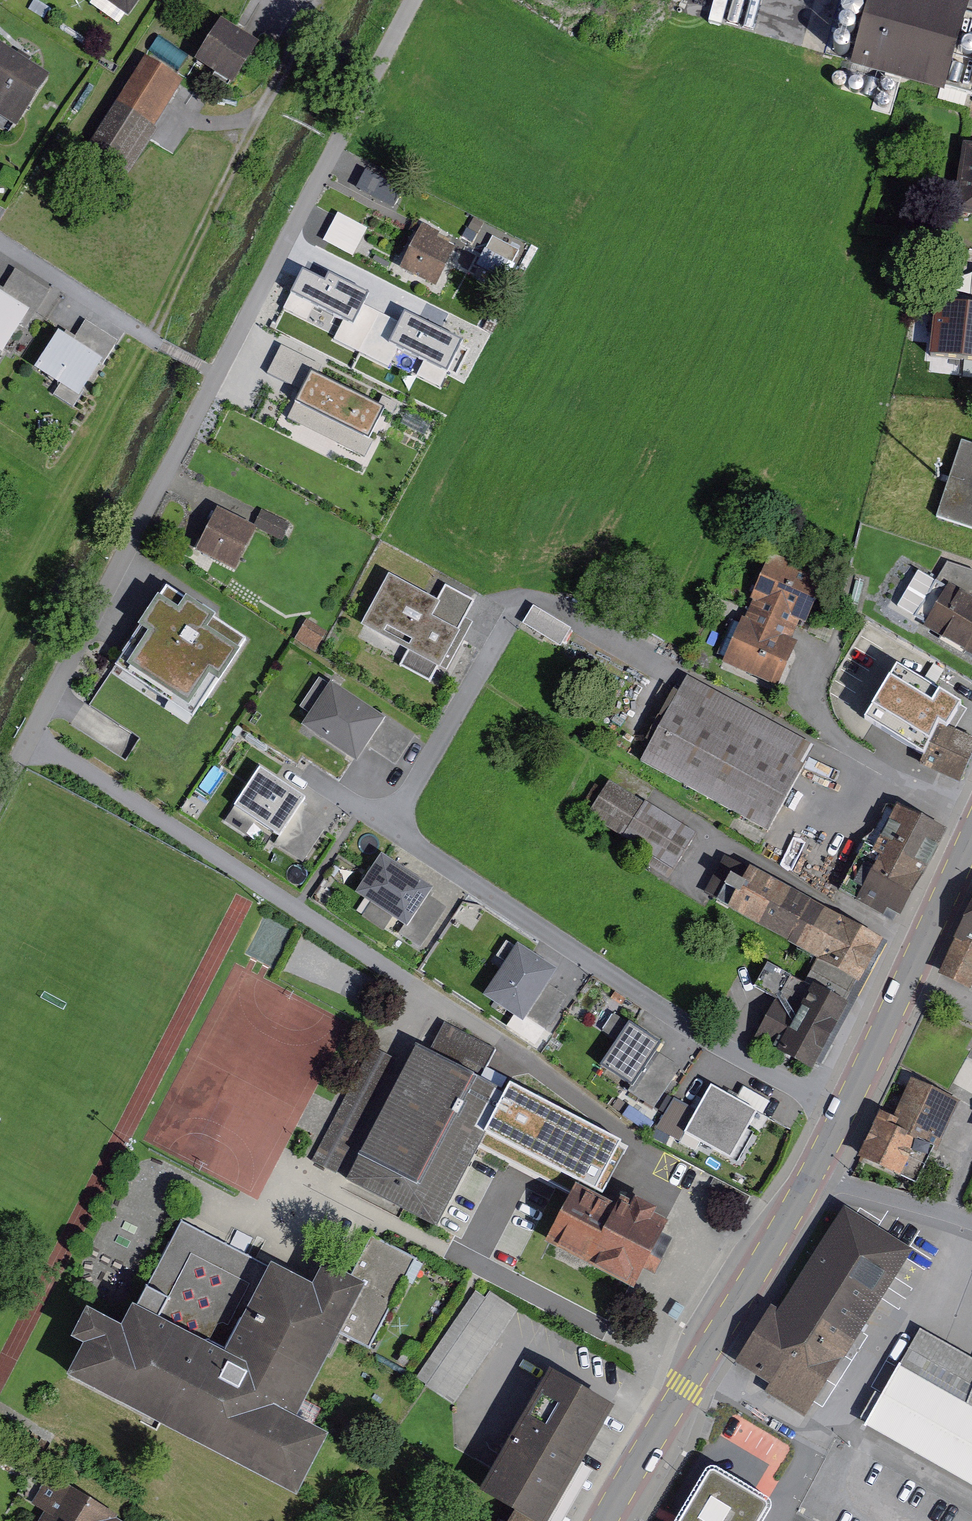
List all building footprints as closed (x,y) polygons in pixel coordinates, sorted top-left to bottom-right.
[(953,0),(875,0),(856,64),(947,91),(971,7),(971,6),(953,0)] [(261,40),(226,16),(200,53),(235,77),(261,40)] [(0,40),(0,108),(18,119),(49,71),(0,40)] [(193,81),(153,55),(97,140),(138,166),(193,81)] [(971,148),(963,210),(971,211),(971,148)] [(368,166),(363,178),(398,192),(402,180),(368,166)] [(341,201),(327,230),(357,245),(371,216),(341,201)] [(462,244),(428,226),(405,267),(439,285),(462,244)] [(15,325),(23,330),(46,296),(12,274),(0,292),(0,348),(15,325)] [(929,351),(971,356),(971,303),(936,299),(929,351)] [(73,394),(88,370),(95,375),(115,344),(82,322),(71,340),(57,332),(33,368),(73,394)] [(450,353),(423,338),(404,372),(431,387),(450,353)] [(322,383),(285,364),(265,402),(302,421),(322,383)] [(968,438),(943,510),(971,520),(971,439),(968,438)] [(262,524),(222,505),(202,548),(241,567),(262,524)] [(832,577),(776,555),(734,659),(789,681),(832,577)] [(921,557),(900,592),(918,602),(939,567),(921,557)] [(441,593),(392,568),(365,621),(447,662),(467,624),(434,608),(441,593)] [(956,584),(934,625),(971,645),(971,592),(956,584)] [(141,631),(120,663),(172,699),(192,670),(203,677),(219,653),(186,630),(195,617),(173,601),(162,616),(143,602),(128,622),(141,631)] [(952,723),(966,700),(904,664),(872,716),(926,749),(945,718),(952,723)] [(651,737),(658,740),(647,760),(774,827),(819,742),(692,675),(685,689),(678,686),(651,737)] [(375,717),(321,683),(292,728),(347,762),(359,743),(392,764),(413,732),(379,710),(375,717)] [(950,722),(930,765),(966,781),(971,766),(971,732),(950,722)] [(312,793),(266,764),(234,814),(311,863),(334,827),(303,807),(312,793)] [(703,831),(628,788),(607,824),(682,867),(703,831)] [(903,908),(949,825),(906,801),(860,884),(903,908)] [(433,870),(385,839),(348,895),(394,924),(389,932),(420,952),(448,909),(420,891),(433,870)] [(710,892),(826,954),(811,981),(773,961),(760,985),(781,996),(760,1035),(780,1045),(779,1047),(816,1067),(888,933),(733,850),(710,892)] [(948,968),(971,977),(971,907),(948,968)] [(551,972),(510,944),(474,996),(514,1023),(520,1014),(543,1029),(565,996),(544,982),(551,972)] [(500,1048),(451,1023),(436,1053),(417,1044),(346,1181),(438,1228),(483,1141),(567,1184),(593,1134),(484,1078),(500,1048)] [(649,1106),(679,1066),(621,1023),(591,1063),(649,1106)] [(971,1082),(971,1048),(970,1047),(957,1075),(971,1082)] [(965,1100),(921,1077),(901,1115),(886,1107),(864,1152),(910,1176),(930,1137),(943,1143),(965,1100)] [(733,1099),(704,1084),(678,1133),(736,1164),(770,1101),(741,1085),(733,1099)] [(623,1206),(581,1185),(554,1239),(640,1282),(675,1212),(631,1190),(623,1206)] [(913,1250),(847,1209),(782,1312),(772,1305),(737,1361),(770,1382),(762,1394),(805,1421),(913,1250)] [(271,1264),(186,1220),(158,1274),(181,1286),(166,1315),(138,1301),(125,1325),(86,1305),(68,1341),(86,1350),(74,1373),(301,1491),(332,1432),(298,1415),(340,1335),(372,1352),(421,1258),(374,1233),(341,1295),(273,1260),(271,1264)] [(521,1308),(485,1285),(425,1376),(462,1400),(521,1308)] [(922,1332),(869,1424),(971,1481),(971,1360),(922,1332)] [(553,1368),(484,1490),(516,1509),(509,1520),(558,1520),(553,1519),(618,1405),(553,1368)] [(674,1520),(765,1520),(777,1501),(710,1462),(674,1520)] [(60,1478),(33,1520),(128,1520),(60,1478)]
